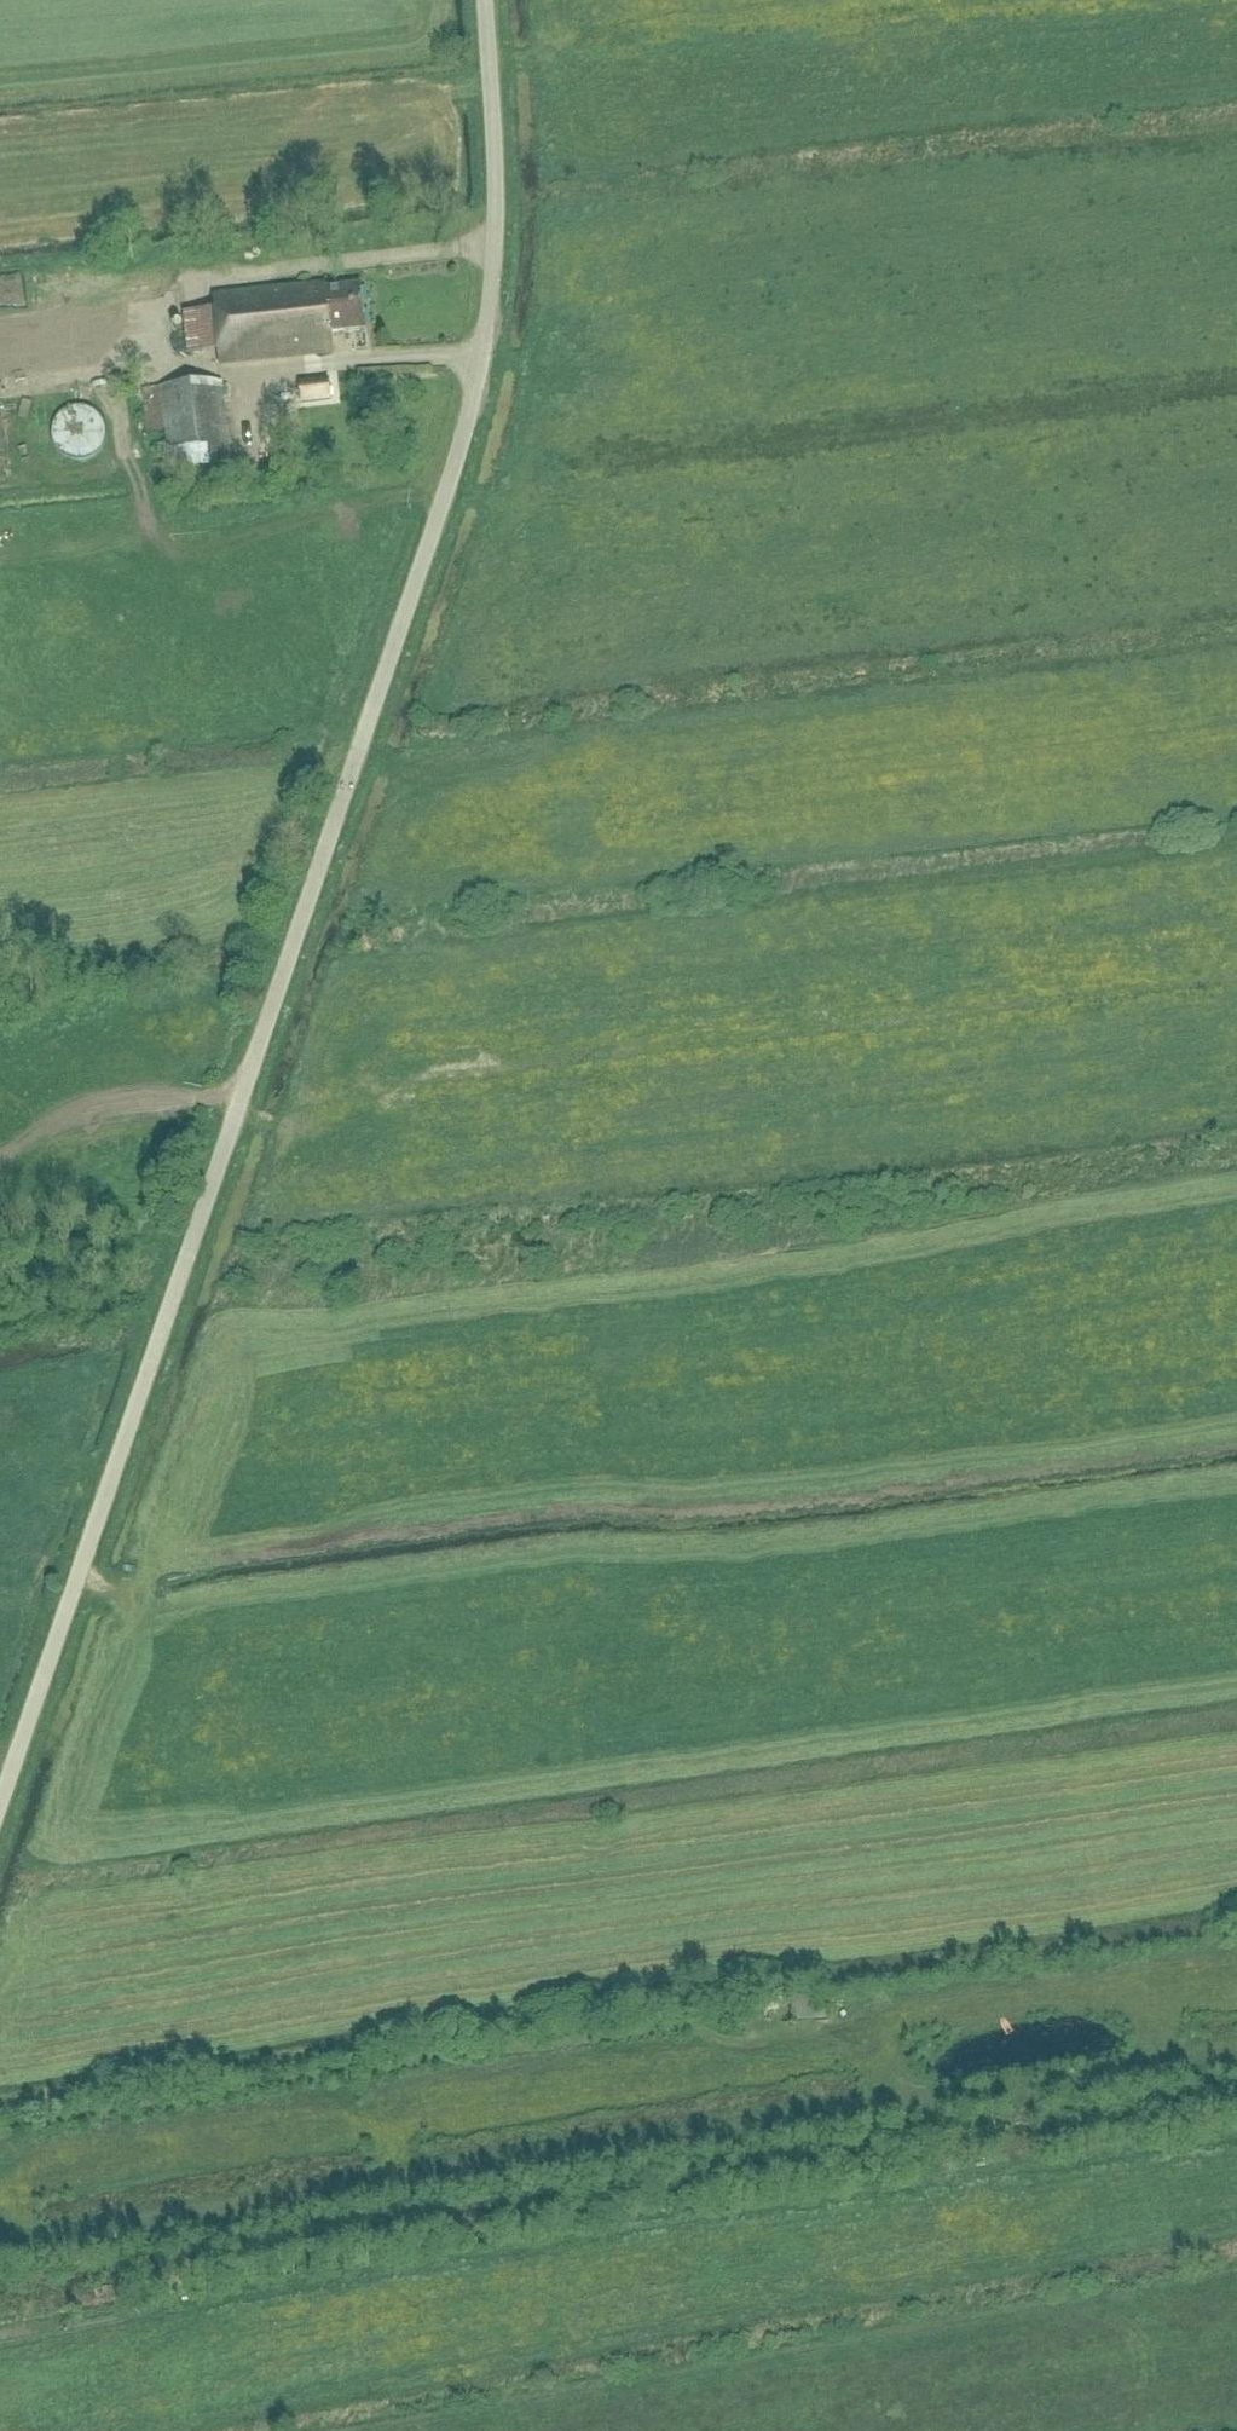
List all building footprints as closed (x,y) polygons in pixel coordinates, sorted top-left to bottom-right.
[(0,286),(0,317),(31,314),(28,282),(8,284),(8,285),(0,286)] [(371,329),(365,283),(314,289),(313,285),(214,296),(216,310),(184,314),(188,356),(220,352),(221,364),(336,351),(334,334),(371,329)] [(300,405),(338,402),(335,374),(297,375),(300,405)] [(234,462),(231,444),(225,380),(144,388),(150,452),(170,450),(169,470),(210,465),(211,468),(234,462)] [(105,422),(101,415),(99,412),(93,407),(87,405),(79,405),(73,407),(66,410),(60,415),(55,420),(52,427),(53,436),(55,446),(61,453),(66,457),(73,460),(82,462),(91,459),(100,453),(104,448),(107,440),(107,431),(105,422)]
